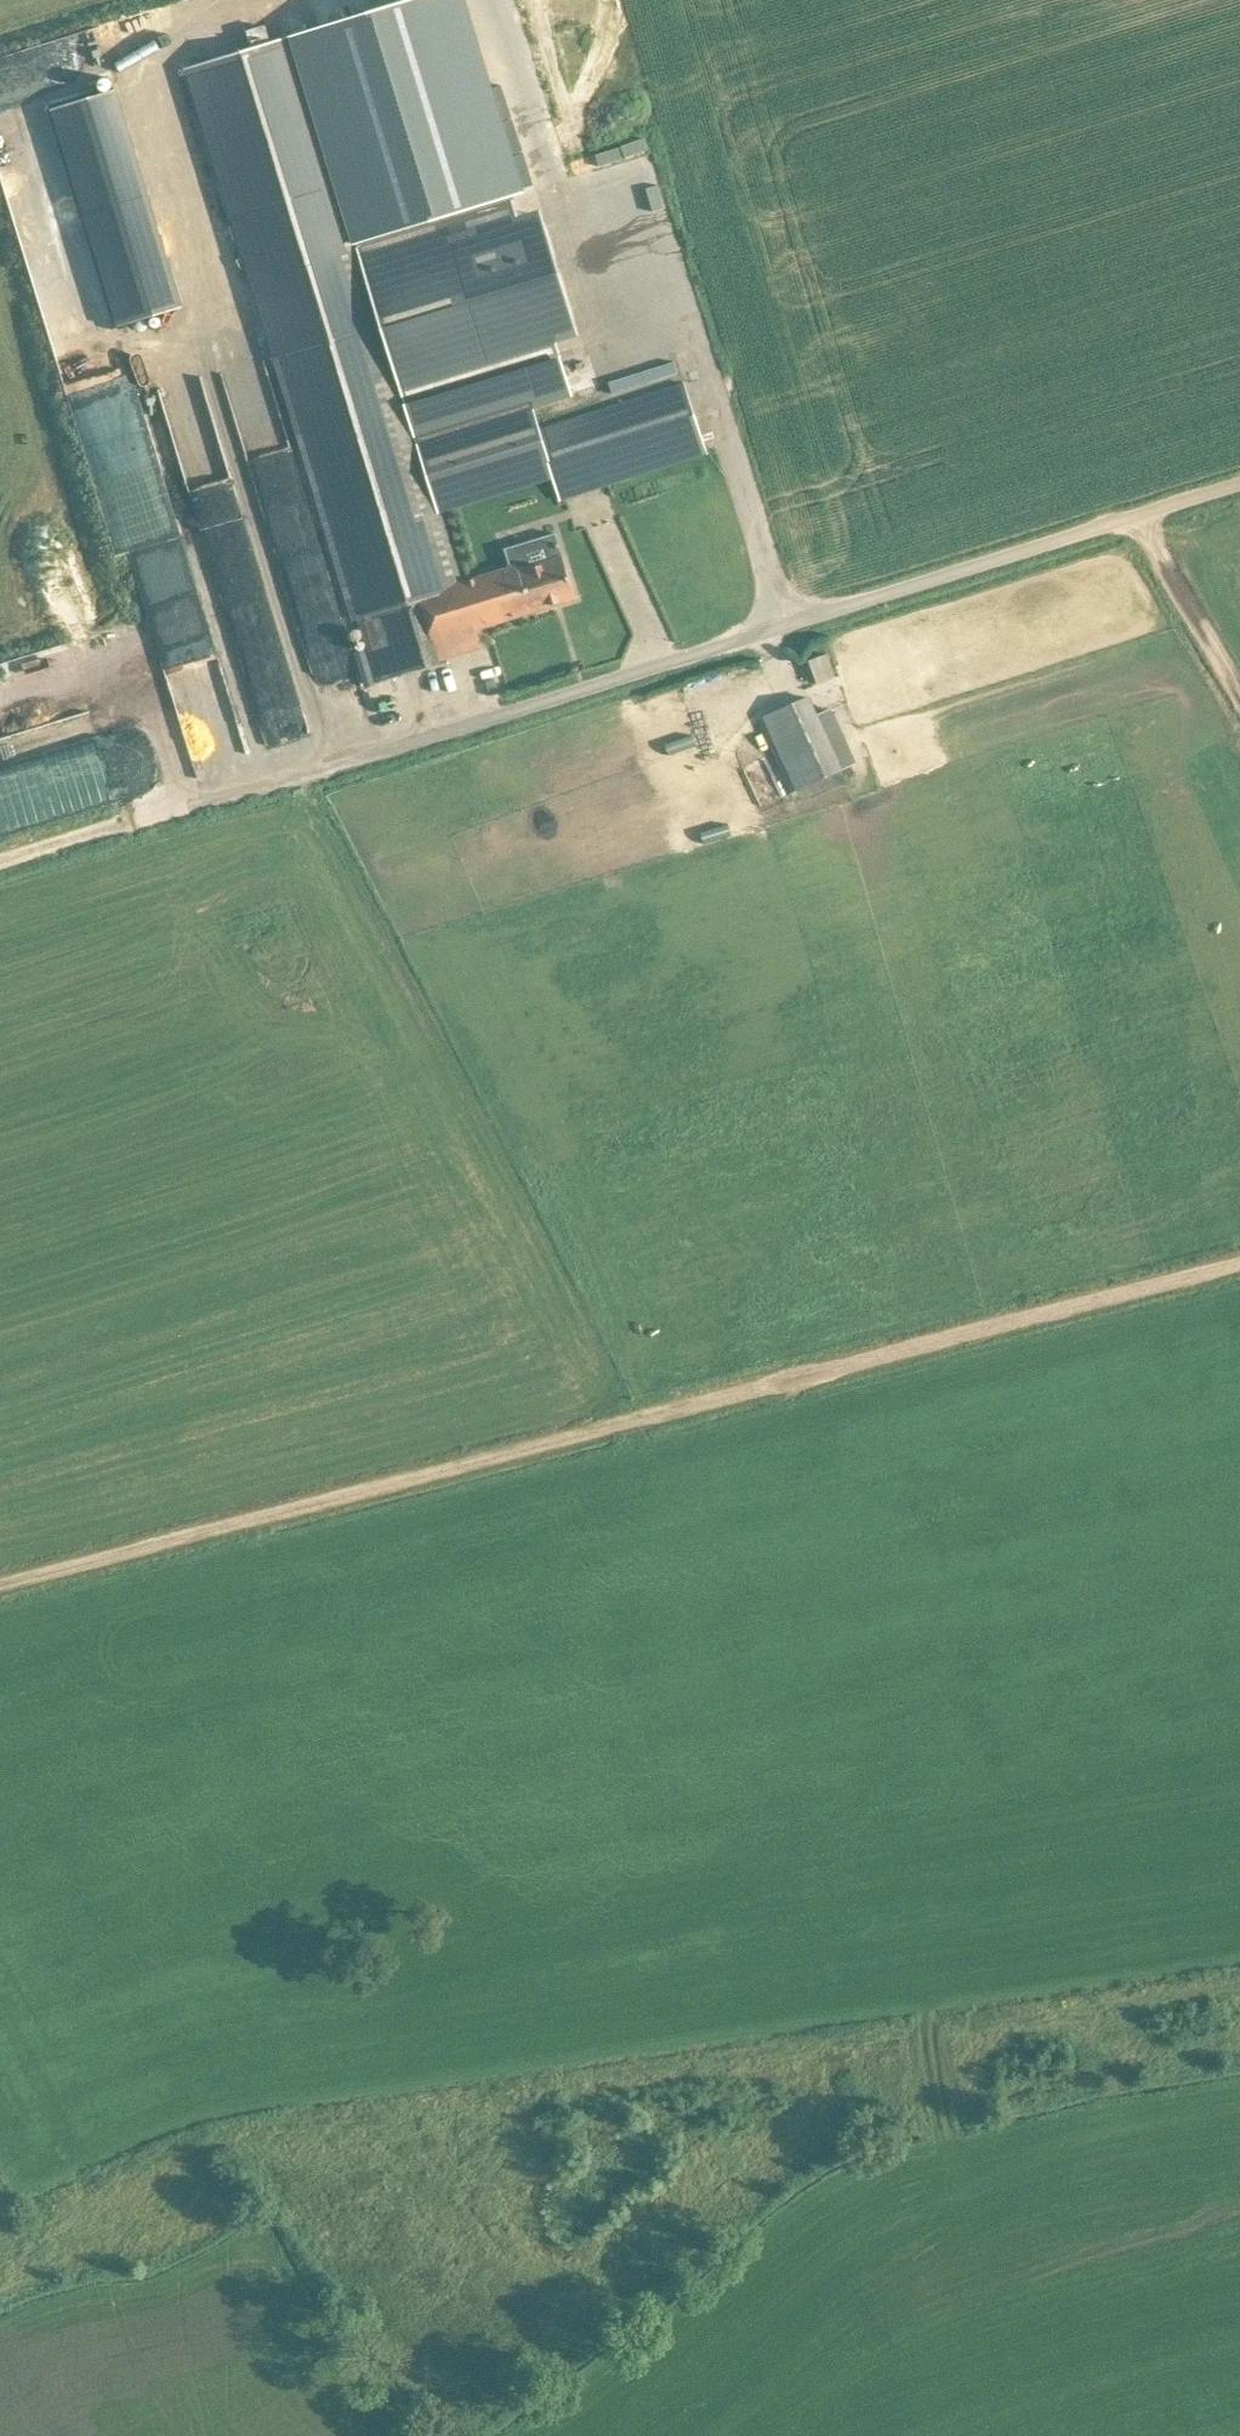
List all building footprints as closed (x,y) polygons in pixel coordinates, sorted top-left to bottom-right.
[(293,35),(357,243),(511,195),(511,196),(530,191),(472,0),(406,0),(293,35)] [(293,35),(189,67),(255,284),(357,253),(360,252),(357,243),(293,35)] [(117,94),(51,114),(117,328),(183,308),(117,94)] [(255,284),(250,285),(272,358),(275,358),(380,326),(406,410),(416,442),(532,406),(572,394),(555,337),(570,316),(544,230),(519,221),(511,196),(511,195),(357,243),(360,252),(357,253),(255,284)] [(628,208),(637,241),(662,235),(654,201),(628,208)] [(380,326),(275,358),(356,619),(358,618),(371,661),(377,682),(441,662),(440,659),(481,646),(476,629),(576,598),(563,556),(556,533),(511,547),(516,566),(459,583),(437,510),(416,442),(406,410),(380,326)] [(262,363),(226,373),(233,399),(255,393),(260,409),(274,405),(262,363)] [(532,406),(416,442),(437,510),(553,476),(561,499),(707,452),(699,429),(684,383),(539,430),(532,406)] [(112,551),(172,534),(139,415),(79,432),(112,551)] [(809,657),(815,681),(834,676),(829,652),(809,657)] [(232,749),(246,744),(219,679),(205,684),(214,706),(181,719),(189,738),(200,734),(206,749),(228,740),(232,749)] [(764,717),(774,739),(797,790),(841,770),(808,697),(764,717)]
